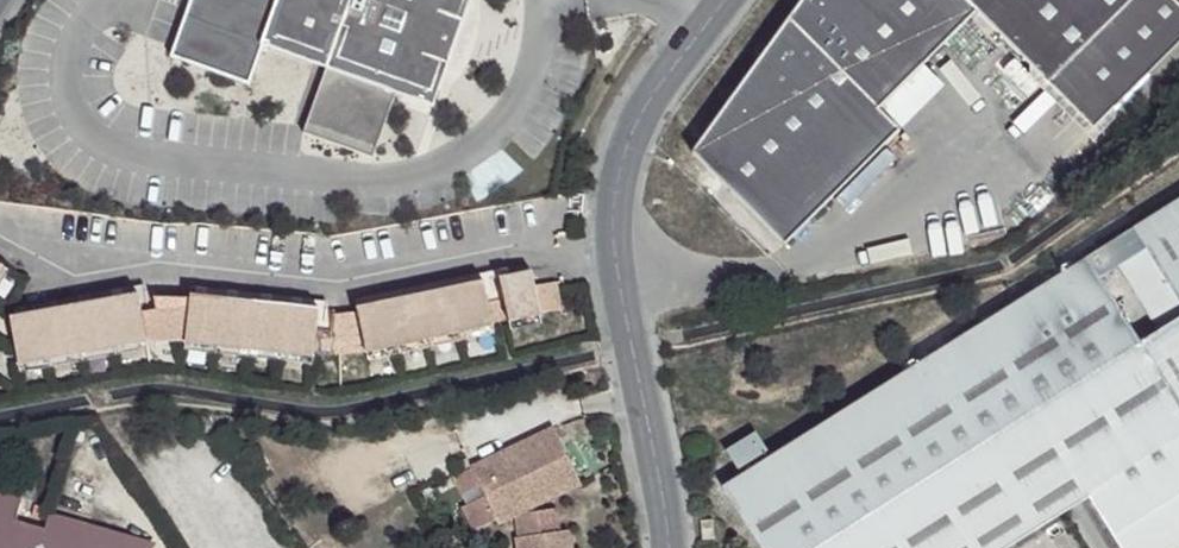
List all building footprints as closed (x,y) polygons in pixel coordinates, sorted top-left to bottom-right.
[(183,56),(262,83),(275,44),(339,66),(317,131),(388,155),(390,147),(385,145),(406,88),(448,103),(449,99),(438,95),(470,0),(202,0),(183,56)] [(702,149),(796,241),(910,126),(888,105),(985,6),(1104,123),(1178,42),(1178,0),(808,0),(702,149)] [(1085,266),(724,497),(755,547),(1029,547),(1095,506),(1123,547),(1178,547),(1178,317),(1142,341),(1103,287),(1148,255),(1178,300),(1178,201),(1085,266)] [(357,299),(370,348),(496,320),(490,298),(491,298),(510,296),(514,317),(543,314),(529,261),(357,299)] [(322,349),(327,298),(191,283),(182,335),(322,349)] [(543,310),(559,309),(558,286),(541,288),(543,310)] [(138,298),(6,321),(15,371),(145,347),(138,298)] [(577,484),(550,429),(472,466),(481,486),(462,494),(477,527),(496,519),(517,510),(558,493),(577,484)] [(558,493),(517,510),(518,535),(562,530),(558,493)] [(125,539),(43,518),(39,532),(10,524),(16,501),(0,497),(0,547),(139,547),(125,539)] [(518,535),(519,547),(569,547),(568,530),(562,530),(518,535)]
